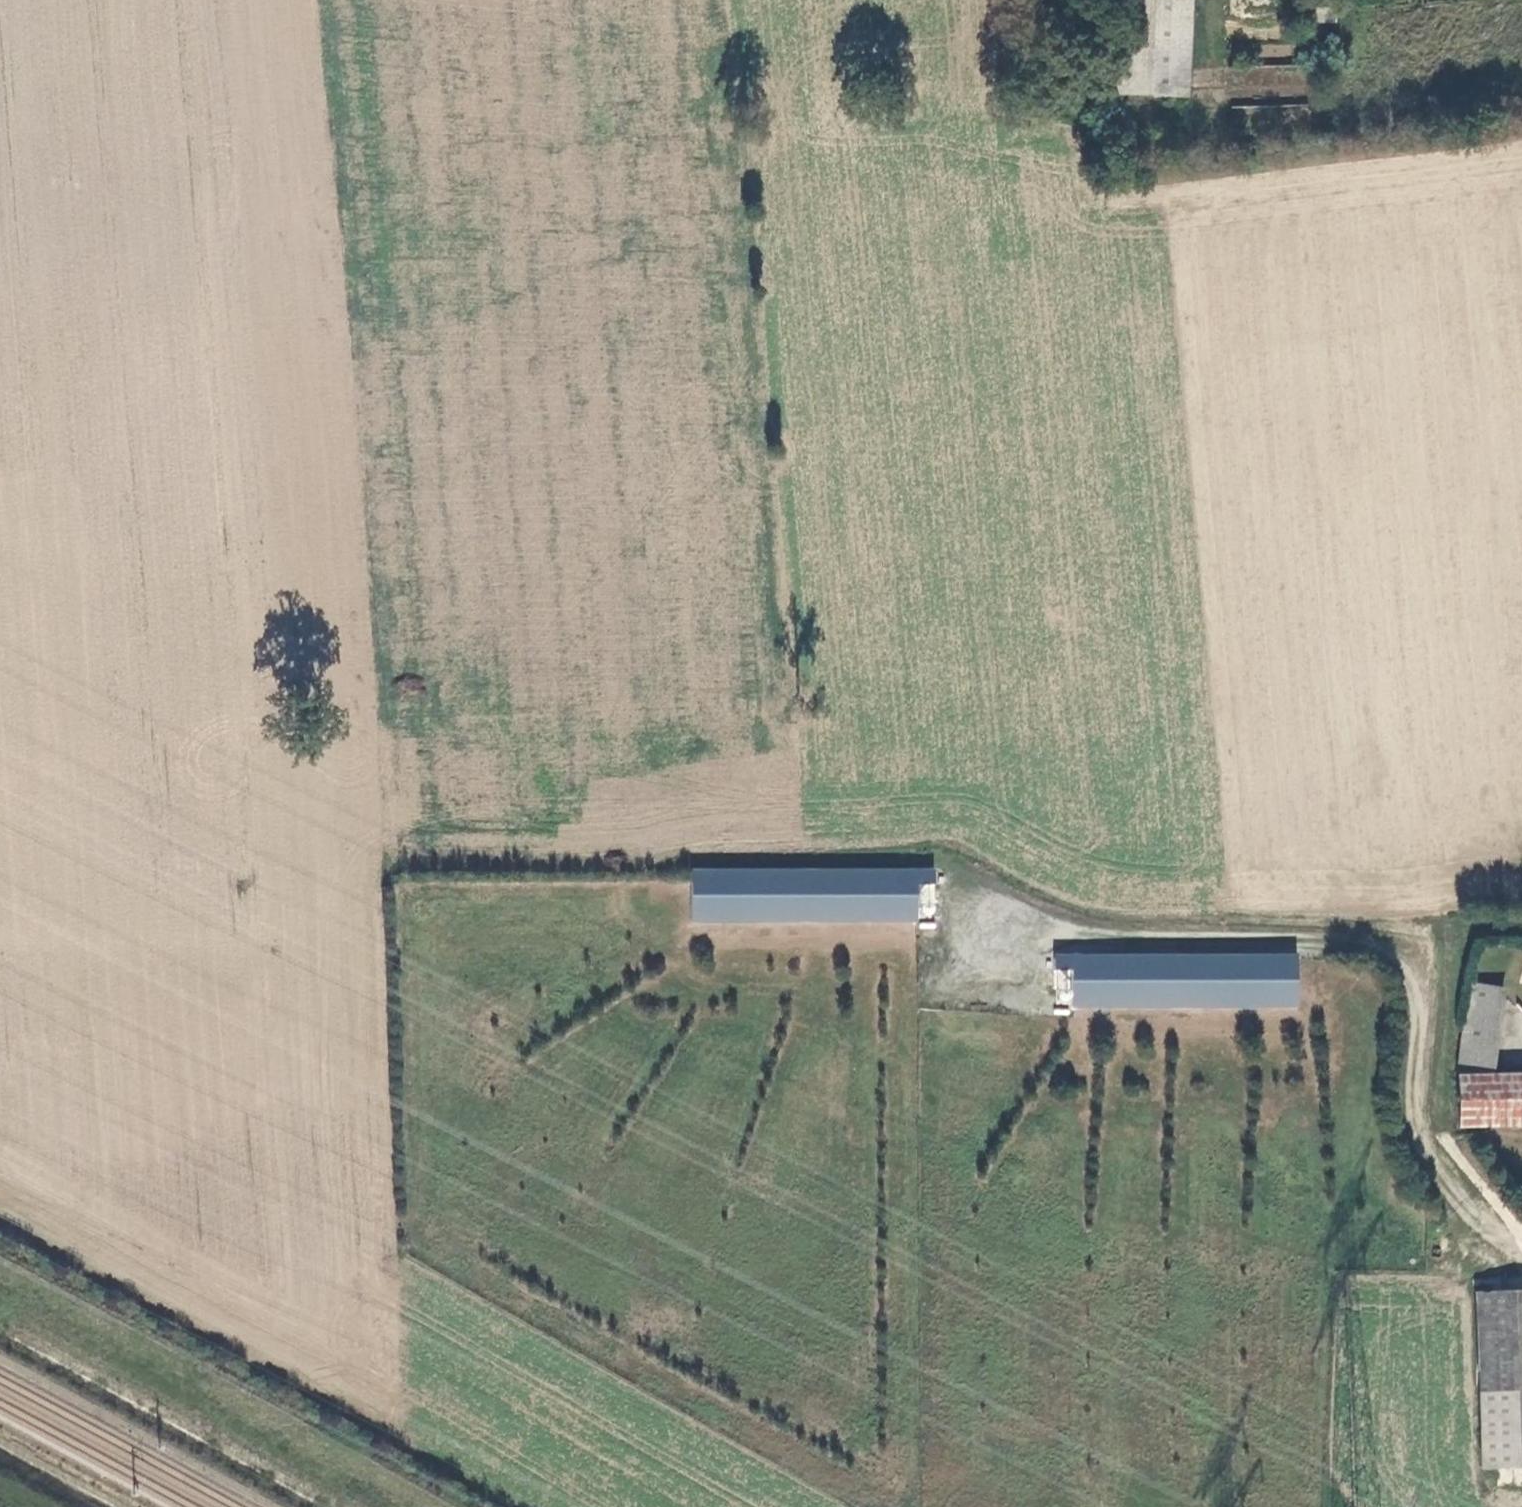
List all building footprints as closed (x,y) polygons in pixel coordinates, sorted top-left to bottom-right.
[(1127,40),(1124,94),(1185,99),(1189,39),(1191,0),(1129,0),(1127,40)] [(1289,0),(1228,0),(1229,36),(1291,33),(1289,0)] [(691,873),(691,920),(917,920),(916,886),(934,886),(934,873),(691,873)] [(1071,1006),(1297,1005),(1297,957),(1054,958),(1054,971),(1071,971),(1071,1006)] [(1469,984),(1457,1076),(1489,1076),(1501,990),(1469,984)] [(1457,1076),(1458,1127),(1521,1123),(1521,1076),(1489,1076),(1457,1076)] [(1521,1389),(1521,1388),(1517,1289),(1478,1291),(1483,1390),(1521,1389)] [(1483,1390),(1486,1467),(1521,1466),(1521,1389),(1483,1390)]
